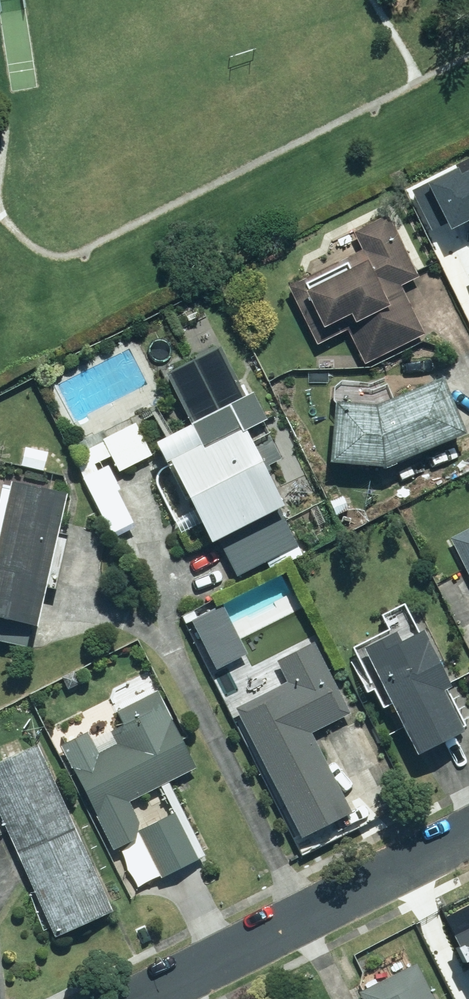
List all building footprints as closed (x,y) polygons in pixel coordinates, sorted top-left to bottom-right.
[(432,229),(449,221),(452,229),(468,220),(468,165),(413,192),(432,229)] [(422,336),(399,287),(416,279),(387,218),(352,234),(361,255),(289,288),(315,344),(347,330),(363,363),(422,336)] [(295,545),(238,433),(259,422),(240,385),(236,386),(217,348),(165,374),(191,425),(145,448),(134,427),(71,459),(113,540),(134,529),(114,491),(118,490),(103,461),(109,458),(117,472),(152,454),(199,546),(214,539),(233,577),(295,545)] [(460,438),(436,382),(387,402),(388,392),(329,387),(322,466),(382,472),(460,438)] [(25,448),(20,466),(42,473),(47,454),(25,448)] [(59,499),(5,487),(0,507),(0,645),(20,649),(25,630),(29,630),(59,499)] [(447,542),(468,585),(468,531),(447,542)] [(386,635),(349,651),(374,710),(385,705),(407,756),(461,733),(405,603),(377,615),(386,635)] [(213,672),(245,655),(220,607),(187,623),(213,672)] [(348,716),(312,645),(236,680),(241,689),(231,694),(238,708),(233,710),(297,840),(349,815),(310,735),(348,716)] [(108,851),(114,848),(135,892),(194,863),(171,815),(138,831),(126,803),(194,770),(146,671),(109,689),(113,696),(81,712),(85,721),(53,737),(108,851)] [(35,748),(0,764),(0,819),(55,939),(110,914),(35,748)] [(468,968),(468,916),(448,926),(468,968)] [(414,966),(359,994),(361,998),(430,998),(414,966)]
